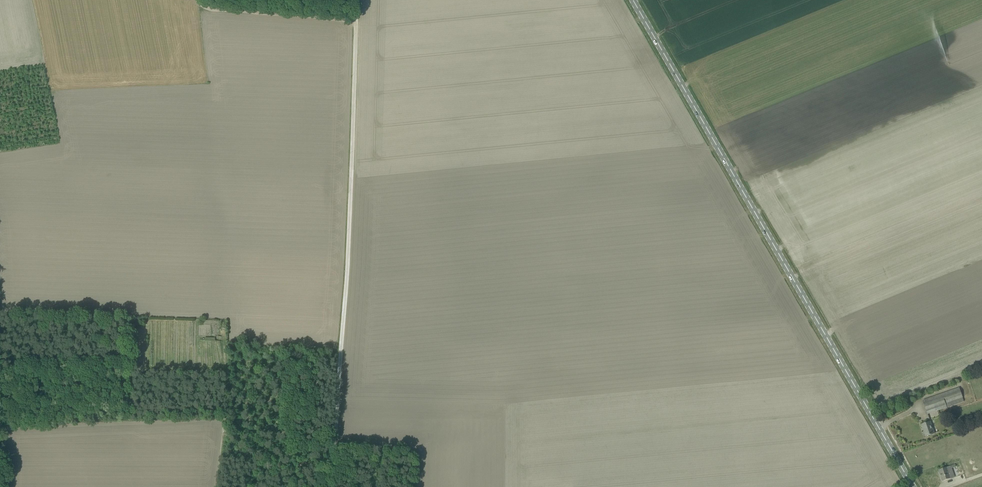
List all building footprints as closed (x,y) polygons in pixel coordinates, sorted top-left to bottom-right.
[(923,400),(927,414),(964,402),(959,388),(923,400)] [(925,436),(926,436),(934,433),(930,422),(922,425),(923,429),(924,429),(926,435),(925,436)] [(943,468),(938,470),(942,481),(951,479),(954,477),(953,473),(950,474),(948,467),(943,468)]
